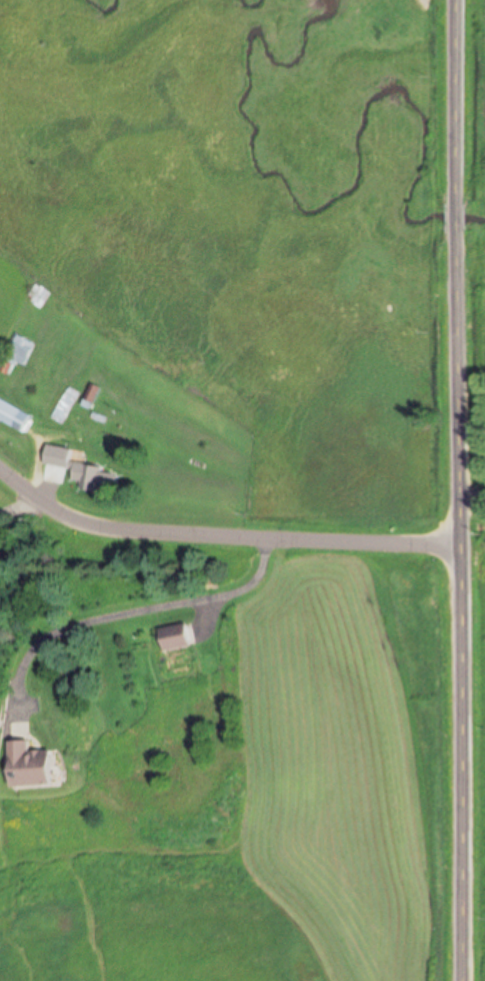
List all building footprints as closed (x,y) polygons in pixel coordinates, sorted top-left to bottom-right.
[(32,350),(23,347),(26,339),(17,335),(2,373),(9,376),(14,363),(25,367),(32,350)] [(99,387),(91,384),(83,407),(92,410),(99,387)] [(61,425),(75,400),(64,393),(50,419),(61,425)] [(13,429),(23,413),(0,399),(0,421),(13,429)] [(45,465),(74,470),(72,481),(81,483),(79,490),(116,496),(120,472),(73,464),(75,449),(48,445),(45,465)] [(159,629),(164,652),(191,646),(187,623),(159,629)] [(59,751),(33,752),(32,741),(12,742),(14,787),(60,785),(59,751)]
